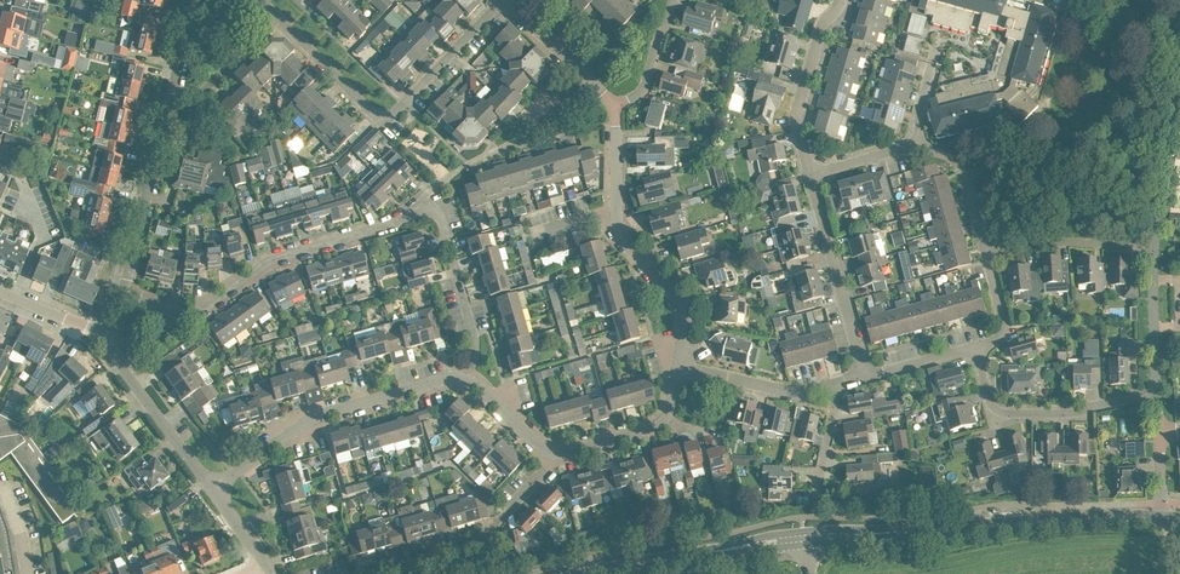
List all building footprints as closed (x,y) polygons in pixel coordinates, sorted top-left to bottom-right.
[(14,7),(38,13),(40,3),(35,1),(35,0),(16,0),(14,7)] [(70,11),(73,11),(71,21),(85,25),(91,2),(82,0),(72,0),(70,11)] [(164,0),(133,0),(132,2),(124,0),(123,7),(138,11),(140,4),(162,10),(164,0)] [(322,2),(316,8),(321,13),(333,0),(319,0),(322,2)] [(321,13),(328,20),(334,14),(337,17),(350,4),(352,1),(351,0),(333,0),(321,13)] [(388,9),(392,4),(388,0),(378,0),(388,9)] [(435,11),(448,24),(451,21),(454,23),(464,13),(468,17),(478,6),(478,0),(442,0),(442,3),(438,8),(433,3),(429,6),(435,11)] [(592,0),(574,0),(573,1),(570,5),(584,19),(589,13),(584,8),(592,0)] [(611,0),(592,0),(584,8),(589,13),(594,8),(599,13),(611,0)] [(628,1),(626,0),(611,0),(599,13),(604,17),(599,22),(604,27),(628,1)] [(806,0),(783,0),(779,14),(789,17),(786,27),(802,32),(807,15),(809,16),(813,2),(806,0)] [(855,17),(886,26),(888,18),(884,17),(887,7),(891,8),(892,5),(875,0),(864,0),(862,8),(858,7),(855,17)] [(919,8),(925,10),(924,14),(934,16),(931,23),(969,34),(970,27),(979,29),(978,33),(988,36),(990,26),(1008,31),(1006,38),(1008,38),(998,75),(1010,78),(1008,86),(1002,91),(994,93),(991,81),(973,86),(971,79),(952,83),(954,90),(935,95),(937,99),(930,101),(932,111),(930,112),(937,139),(1002,123),(1001,120),(1006,118),(1012,113),(1022,123),(1028,116),(1029,117),(1030,117),(1031,117),(1032,116),(1033,115),(1033,114),(1032,114),(1032,113),(1039,106),(1029,96),(1034,91),(1036,85),(1040,87),(1058,23),(1061,24),(1064,14),(1066,15),(1071,0),(921,0),(919,8)] [(618,31),(637,10),(628,1),(604,27),(608,31),(613,26),(618,31)] [(405,4),(415,13),(421,7),(417,3),(405,4)] [(356,10),(350,4),(337,17),(343,22),(337,28),(342,33),(360,14),(363,11),(359,7),(356,10)] [(728,10),(725,9),(707,4),(704,13),(688,8),(683,25),(711,33),(715,17),(726,20),(728,10)] [(392,10),(397,15),(398,14),(401,18),(405,14),(401,10),(402,10),(397,5),(392,10)] [(1,23),(0,25),(0,29),(28,37),(32,21),(44,24),(46,16),(38,13),(14,7),(11,7),(14,8),(12,15),(9,15),(3,13),(3,15),(0,15),(0,23),(1,23)] [(137,16),(138,11),(123,7),(121,15),(128,17),(127,19),(129,23),(133,24),(130,33),(155,39),(159,22),(137,16)] [(392,10),(383,19),(388,24),(397,15),(392,10)] [(455,31),(448,24),(435,11),(424,22),(444,41),(455,31)] [(913,13),(907,32),(922,36),(927,17),(913,13)] [(360,14),(342,33),(349,40),(355,34),(360,38),(365,32),(364,31),(373,21),(370,17),(367,20),(360,14)] [(444,41),(424,22),(419,17),(410,27),(430,46),(435,41),(440,46),(444,41)] [(883,34),(886,26),(855,17),(852,28),(856,29),(853,39),(880,47),(880,44),(877,43),(879,33),(883,34)] [(382,22),(375,29),(382,36),(389,29),(382,22)] [(494,60),(496,62),(514,43),(516,40),(520,36),(509,25),(490,45),(499,55),(494,60)] [(425,51),(430,46),(410,27),(401,36),(426,61),(430,56),(425,51)] [(10,49),(9,54),(26,59),(29,48),(26,47),(29,37),(28,37),(0,29),(0,46),(10,49)] [(228,33),(233,38),(238,34),(233,29),(228,33)] [(797,38),(787,35),(774,31),(771,43),(772,43),(767,62),(791,69),(798,47),(794,46),(797,38)] [(151,55),(155,39),(130,33),(128,44),(132,44),(130,51),(151,55)] [(401,36),(392,46),(412,65),(417,60),(422,65),(426,61),(401,36)] [(920,56),(922,47),(924,40),(908,36),(904,51),(920,56)] [(366,39),(355,51),(358,55),(370,43),(366,39)] [(703,46),(691,42),(680,39),(675,53),(671,52),(668,64),(696,72),(703,46)] [(284,92),(289,86),(305,71),(290,56),(294,52),(284,41),(269,41),(259,51),(262,55),(247,70),(263,86),(262,87),(268,92),(271,89),(266,83),(272,77),(280,77),(286,83),(280,89),(284,92)] [(518,89),(521,92),(531,81),(535,85),(545,74),(545,60),(539,54),(534,49),(530,53),(520,43),(517,46),(514,43),(496,62),(498,64),(503,58),(509,64),(509,72),(502,80),(515,93),(518,89)] [(64,57),(67,47),(59,45),(56,55),(64,57)] [(112,55),(125,58),(127,49),(115,46),(112,55)] [(392,46),(383,55),(408,80),(412,75),(407,70),(412,65),(392,46)] [(865,55),(850,51),(839,48),(836,58),(832,57),(829,68),(859,77),(862,69),(858,68),(861,57),(864,59),(865,55)] [(66,50),(61,71),(72,74),(78,52),(66,50)] [(918,60),(897,54),(895,61),(887,59),(885,67),(889,69),(886,79),(885,81),(908,88),(911,78),(915,79),(918,68),(916,67),(918,60)] [(33,55),(31,63),(35,64),(54,69),(56,60),(33,55)] [(139,62),(125,58),(112,55),(111,62),(126,65),(123,81),(122,81),(143,86),(145,79),(142,79),(144,69),(137,68),(139,62)] [(404,84),(408,80),(383,55),(382,56),(373,65),(394,84),(398,79),(404,84)] [(87,71),(91,59),(79,56),(76,68),(87,71)] [(23,61),(19,60),(17,69),(33,73),(35,64),(31,63),(23,61)] [(2,81),(10,84),(15,67),(0,64),(0,81),(2,81)] [(235,85),(239,81),(253,95),(262,87),(263,86),(247,70),(244,66),(229,80),(235,85)] [(736,66),(734,72),(748,76),(747,78),(757,81),(760,73),(750,69),(749,71),(736,66)] [(323,81),(318,76),(309,67),(305,71),(289,86),(298,96),(313,81),(318,86),(323,81)] [(859,77),(829,68),(826,79),(830,80),(827,90),(853,98),(854,95),(850,94),(853,84),(857,85),(859,77)] [(660,90),(672,93),(684,97),(687,87),(700,91),(704,76),(687,71),(685,80),(665,74),(660,90)] [(912,89),(908,88),(885,81),(886,79),(882,78),(879,88),(883,90),(880,100),(879,102),(902,109),(905,98),(909,100),(912,89)] [(141,93),(143,86),(122,81),(123,81),(115,79),(112,94),(106,93),(104,100),(128,106),(129,100),(136,101),(138,92),(141,93)] [(502,80),(491,91),(511,110),(522,99),(515,93),(502,80)] [(6,99),(9,89),(17,91),(18,86),(10,84),(2,81),(0,81),(0,98),(6,99)] [(239,90),(235,95),(254,115),(264,106),(253,95),(239,81),(235,85),(239,90)] [(288,106),(297,116),(317,96),(313,91),(318,86),(313,81),(298,96),(288,106)] [(758,102),(753,121),(770,126),(776,108),(780,109),(785,89),(760,81),(754,101),(758,102)] [(853,98),(827,90),(824,101),(820,99),(817,110),(847,119),(853,98)] [(501,121),(511,110),(491,91),(480,102),(494,115),(501,121)] [(444,116),(457,103),(445,92),(426,112),(438,123),(441,119),(444,116)] [(245,124),(254,115),(235,95),(230,100),(225,94),(220,99),(245,124)] [(307,125),(332,100),(327,96),(322,101),(317,96),(297,116),(307,125)] [(26,102),(10,97),(7,108),(29,114),(34,115),(36,107),(35,105),(26,102)] [(647,126),(658,129),(661,130),(665,114),(686,113),(688,106),(658,97),(656,104),(653,103),(647,126)] [(102,123),(132,130),(134,124),(131,123),(133,113),(126,112),(128,106),(104,100),(101,99),(99,107),(106,108),(102,123)] [(245,124),(220,99),(216,104),(221,109),(216,114),(224,122),(235,134),(245,124)] [(879,102),(880,100),(876,99),(873,109),(877,111),(874,121),(870,120),(869,123),(896,130),(899,119),(903,121),(906,110),(902,109),(879,102)] [(316,134),(336,115),(331,110),(336,105),(332,100),(307,125),(316,134)] [(465,111),(457,103),(444,116),(447,120),(445,122),(455,132),(452,136),(462,146),(477,146),(487,135),(483,131),(493,121),(491,118),(494,115),(480,102),(473,110),(465,111)] [(0,115),(0,132),(1,132),(5,119),(21,123),(21,122),(27,123),(29,114),(7,108),(5,117),(0,115)] [(847,119),(817,110),(814,121),(817,122),(814,132),(841,140),(842,137),(838,136),(841,126),(845,127),(847,119)] [(715,135),(718,116),(704,112),(706,133),(715,135)] [(316,134),(325,144),(350,119),(346,114),(340,119),(336,115),(316,134)] [(355,123),(350,119),(325,144),(334,153),(347,140),(351,144),(358,137),(349,128),(355,123)] [(131,137),(132,130),(102,123),(99,138),(95,137),(94,144),(98,145),(117,150),(119,144),(125,145),(128,136),(131,137)] [(370,148),(383,135),(375,128),(363,140),(370,148)] [(3,145),(50,158),(53,147),(6,134),(3,145)] [(675,166),(675,149),(675,137),(667,137),(666,137),(655,137),(655,147),(638,148),(639,167),(651,167),(675,166)] [(715,137),(708,139),(713,159),(720,157),(715,137)] [(762,174),(769,172),(781,170),(780,162),(787,160),(783,145),(768,148),(766,138),(752,141),(754,150),(748,152),(750,161),(759,159),(762,174)] [(270,142),(271,146),(277,166),(286,163),(283,155),(288,153),(286,146),(282,141),(280,142),(279,139),(270,142)] [(750,145),(748,139),(738,141),(739,148),(750,145)] [(363,140),(357,145),(352,150),(360,158),(370,148),(363,140)] [(98,145),(92,167),(122,174),(123,168),(120,167),(122,157),(116,156),(117,150),(98,145)] [(260,151),(260,152),(265,169),(277,166),(271,146),(262,149),(260,151)] [(286,146),(288,153),(289,157),(295,156),(286,146)] [(549,148),(558,182),(571,178),(563,152),(557,153),(555,146),(549,148)] [(563,152),(571,178),(583,175),(578,155),(584,154),(584,153),(582,146),(563,152)] [(303,147),(302,149),(297,153),(306,163),(312,157),(303,147)] [(381,162),(403,185),(409,179),(404,173),(408,169),(403,163),(404,162),(392,148),(381,159),(382,160),(381,162)] [(546,185),(558,182),(549,148),(543,150),(544,157),(538,159),(546,185)] [(172,186),(184,189),(204,194),(206,186),(216,189),(217,186),(226,188),(226,187),(231,187),(229,181),(227,181),(228,178),(223,176),(225,167),(219,165),(222,155),(211,152),(199,149),(197,160),(179,155),(172,186)] [(596,150),(584,153),(584,154),(578,155),(583,175),(585,182),(598,178),(593,159),(598,157),(596,150)] [(523,155),(533,189),(546,185),(538,159),(532,161),(530,154),(523,155)] [(520,193),(533,189),(523,155),(517,157),(519,164),(513,166),(520,193)] [(342,161),(346,165),(351,160),(347,156),(342,161)] [(260,158),(257,159),(246,162),(249,173),(263,169),(260,158)] [(346,165),(342,161),(337,166),(341,170),(346,165)] [(498,163),(507,196),(520,193),(513,166),(506,168),(504,161),(498,163)] [(375,176),(387,189),(392,185),(397,191),(403,185),(381,162),(375,167),(377,169),(373,172),(376,175),(375,176)] [(495,200),(507,196),(498,163),(492,164),(494,171),(487,173),(495,200)] [(245,183),(241,164),(230,167),(235,186),(245,183)] [(915,184),(940,177),(936,164),(912,171),(914,178),(906,180),(908,187),(915,185),(915,184)] [(120,181),(122,174),(92,167),(87,188),(106,194),(108,188),(114,189),(117,180),(120,181)] [(323,169),(325,176),(332,174),(330,167),(323,169)] [(310,180),(325,176),(323,169),(309,173),(310,180)] [(642,207),(653,203),(667,200),(664,191),(675,188),(670,172),(660,175),(644,179),(646,186),(637,189),(642,207)] [(855,179),(860,199),(870,196),(872,204),(886,200),(892,198),(885,172),(871,175),(855,179)] [(469,178),(471,185),(471,186),(477,184),(484,211),(497,207),(495,200),(487,173),(469,178)] [(724,173),(716,175),(719,189),(727,187),(724,173)] [(926,195),(950,188),(947,175),(940,177),(915,184),(915,185),(917,190),(924,188),(926,195)] [(364,186),(383,205),(389,199),(383,193),(387,189),(375,176),(369,182),(367,179),(363,182),(366,185),(364,186)] [(838,213),(852,209),(862,207),(860,199),(855,179),(838,184),(842,197),(834,199),(838,213)] [(776,206),(798,200),(794,185),(788,187),(787,180),(765,186),(757,188),(761,202),(774,198),(776,206)] [(5,191),(8,183),(3,181),(0,188),(0,189),(5,191)] [(471,186),(471,185),(458,189),(461,196),(466,195),(472,214),(484,211),(477,184),(471,186)] [(105,200),(106,194),(87,188),(71,185),(68,195),(85,199),(82,211),(111,218),(112,211),(109,211),(112,201),(105,200)] [(907,193),(916,191),(914,185),(906,187),(907,193)] [(362,202),(361,204),(366,210),(371,205),(377,211),(383,205),(364,186),(359,192),(356,189),(353,193),(362,202)] [(340,193),(333,196),(340,221),(348,218),(346,211),(352,209),(350,201),(348,201),(344,188),(339,190),(340,193)] [(922,210),(954,201),(950,188),(926,195),(928,201),(920,204),(922,210)] [(332,223),(340,221),(333,196),(331,196),(329,189),(325,190),(324,189),(317,191),(324,217),(330,215),(332,223)] [(243,190),(237,192),(241,207),(247,206),(243,190)] [(303,195),(312,229),(321,226),(318,219),(324,217),(317,191),(303,195)] [(289,200),(296,225),(302,223),(305,231),(312,229),(303,195),(301,196),(301,197),(289,200)] [(564,202),(562,195),(549,199),(552,206),(564,202)] [(275,204),(285,237),(293,235),(290,227),(296,225),(289,200),(275,204)] [(550,206),(548,200),(539,203),(541,209),(550,206)] [(802,213),(798,200),(776,206),(777,212),(773,213),(776,228),(791,224),(796,223),(794,215),(802,213)] [(933,220),(957,213),(954,201),(922,210),(924,215),(931,213),(933,220)] [(655,236),(667,232),(680,228),(678,220),(685,218),(680,203),(673,205),(661,208),(663,216),(650,220),(655,236)] [(264,216),(269,233),(274,232),(277,239),(285,237),(275,204),(273,205),(274,209),(270,210),(271,214),(264,216)] [(533,204),(525,207),(526,213),(527,213),(535,211),(533,204)] [(84,228),(83,229),(82,235),(96,238),(97,232),(104,233),(106,224),(109,225),(111,218),(82,211),(78,210),(77,216),(81,217),(81,218),(82,219),(80,227),(84,228)] [(245,214),(250,231),(252,230),(256,245),(265,243),(262,235),(269,233),(264,216),(262,216),(260,210),(245,214)] [(734,210),(728,211),(731,221),(737,219),(734,210)] [(202,211),(193,217),(196,226),(203,226),(202,211)] [(929,235),(961,226),(957,213),(933,220),(935,227),(927,229),(929,235)] [(231,236),(224,238),(229,253),(230,259),(244,254),(240,241),(247,239),(241,218),(227,222),(231,236)] [(22,227),(25,222),(17,219),(15,224),(22,227)] [(173,224),(171,223),(159,220),(157,227),(171,231),(173,224)] [(31,225),(25,222),(22,227),(34,232),(31,225)] [(782,234),(786,248),(810,241),(808,236),(803,237),(801,229),(793,231),(791,224),(776,228),(779,235),(782,234)] [(515,236),(521,234),(519,226),(508,229),(510,236),(514,235),(515,236)] [(940,245),(964,238),(961,226),(929,235),(931,241),(938,239),(940,245)] [(704,254),(702,246),(710,244),(705,228),(675,237),(682,260),(704,254)] [(897,246),(908,243),(903,229),(892,233),(897,246)] [(5,267),(18,238),(17,238),(15,242),(7,239),(9,234),(3,231),(0,238),(0,265),(5,267)] [(397,248),(400,260),(401,262),(415,258),(413,251),(427,247),(423,233),(402,239),(404,246),(397,248)] [(472,236),(467,238),(472,256),(477,254),(491,250),(491,249),(487,235),(473,239),(472,236)] [(752,235),(743,237),(746,249),(756,247),(752,235)] [(873,235),(861,238),(850,241),(854,258),(859,256),(861,263),(881,257),(886,256),(882,239),(874,241),(873,235)] [(73,239),(74,242),(83,244),(84,238),(74,236),(73,239)] [(24,241),(18,238),(5,267),(20,273),(32,245),(31,244),(29,249),(21,245),(24,241)] [(221,254),(229,253),(224,238),(212,242),(205,242),(205,249),(207,265),(208,270),(222,269),(221,254)] [(936,260),(968,251),(964,238),(940,245),(942,252),(934,254),(936,260)] [(70,248),(71,249),(73,242),(65,239),(59,241),(61,244),(70,248)] [(580,247),(583,259),(603,254),(598,239),(593,240),(593,243),(580,247)] [(783,264),(786,263),(788,270),(789,270),(802,267),(800,259),(809,256),(806,248),(811,247),(810,241),(786,248),(779,250),(783,264)] [(74,242),(69,252),(81,258),(80,264),(85,266),(98,269),(98,267),(99,263),(100,264),(102,255),(95,253),(96,248),(93,247),(89,246),(83,245),(74,242)] [(207,265),(205,249),(195,250),(196,245),(186,244),(185,256),(184,272),(183,283),(197,284),(199,264),(207,265)] [(527,255),(525,246),(518,248),(521,256),(527,255)] [(497,247),(491,249),(491,250),(477,254),(481,268),(501,262),(497,247)] [(144,248),(142,257),(149,259),(145,277),(158,281),(164,260),(166,252),(159,250),(159,252),(144,248)] [(568,250),(534,261),(538,275),(566,267),(564,257),(568,256),(568,250)] [(348,255),(355,279),(369,275),(362,251),(348,255)] [(907,251),(898,253),(901,263),(910,261),(909,260),(907,251)] [(971,264),(971,263),(968,251),(936,260),(937,266),(945,264),(947,271),(971,264)] [(593,274),(607,270),(603,254),(583,259),(588,276),(594,275),(593,274)] [(176,270),(184,272),(185,256),(172,255),(170,262),(164,260),(158,281),(172,284),(176,270)] [(334,259),(341,283),(355,279),(348,255),(334,259)] [(527,255),(521,256),(523,265),(530,263),(527,255)] [(33,279),(33,280),(46,286),(47,285),(50,277),(57,280),(60,273),(66,259),(59,256),(55,263),(43,257),(33,279)] [(726,271),(721,257),(694,265),(697,277),(701,279),(706,278),(708,288),(716,285),(716,287),(726,285),(726,286),(727,286),(729,286),(734,284),(735,283),(735,281),(735,278),(735,276),(734,274),(733,272),(731,271),(729,270),(726,271)] [(862,287),(874,284),(885,281),(881,265),(883,265),(881,257),(861,263),(863,269),(857,271),(862,287)] [(1060,257),(1044,259),(1044,271),(1046,293),(1070,292),(1070,287),(1069,284),(1069,272),(1061,273),(1060,266),(1060,257)] [(67,258),(63,267),(77,273),(76,279),(94,287),(95,283),(97,275),(96,275),(97,272),(98,269),(85,266),(80,264),(67,258)] [(431,260),(419,264),(417,264),(415,258),(401,262),(403,268),(401,269),(404,278),(406,277),(409,289),(423,285),(421,278),(435,274),(431,260)] [(327,287),(341,283),(334,259),(320,263),(327,287)] [(1078,259),(1078,272),(1078,285),(1088,285),(1088,293),(1104,293),(1105,281),(1104,269),(1096,269),(1096,259),(1078,259)] [(1124,297),(1125,297),(1137,297),(1137,270),(1130,270),(1130,260),(1111,260),(1111,285),(1124,285),(1124,297)] [(505,276),(501,262),(481,268),(485,282),(505,276)] [(306,268),(309,279),(312,291),(327,287),(320,263),(306,268)] [(1029,265),(1009,268),(1011,293),(1012,293),(1013,301),(1028,300),(1028,302),(1040,301),(1041,300),(1040,293),(1039,281),(1031,282),(1030,273),(1029,265)] [(804,266),(802,267),(789,270),(793,284),(799,283),(800,289),(821,283),(817,270),(805,273),(804,266)] [(382,268),(374,270),(377,282),(382,280),(384,277),(382,268)] [(597,287),(617,281),(613,268),(607,270),(593,274),(594,275),(597,287)] [(525,271),(527,277),(529,285),(535,283),(531,269),(525,271)] [(281,278),(292,300),(305,294),(295,272),(281,278)] [(959,272),(951,274),(953,280),(960,278),(959,272)] [(556,276),(559,285),(565,283),(563,274),(556,276)] [(62,282),(58,291),(63,293),(92,306),(99,290),(94,287),(76,279),(65,275),(62,282)] [(762,278),(764,288),(767,299),(775,296),(782,295),(779,281),(771,283),(769,275),(762,278)] [(490,296),(501,293),(509,291),(505,276),(485,282),(490,296)] [(752,284),(751,286),(751,290),(764,288),(761,276),(759,276),(757,278),(755,280),(753,282),(752,284)] [(268,284),(273,295),(278,306),(292,300),(281,278),(268,284)] [(973,288),(966,290),(973,315),(986,312),(977,280),(971,281),(973,288)] [(601,301),(621,296),(617,281),(597,287),(601,301)] [(565,283),(559,285),(561,293),(568,291),(565,283)] [(821,283),(800,289),(802,296),(793,298),(796,313),(803,311),(815,308),(813,300),(825,297),(821,283)] [(948,322),(960,319),(951,286),(950,287),(949,283),(944,284),(948,295),(941,297),(948,322)] [(960,319),(973,315),(966,290),(960,292),(957,285),(951,286),(960,319)] [(548,291),(551,299),(557,297),(555,289),(548,291)] [(244,300),(258,320),(270,311),(256,292),(244,300)] [(935,326),(948,322),(941,297),(934,299),(932,292),(926,293),(935,326)] [(496,299),(501,314),(520,308),(516,293),(496,299)] [(916,304),(923,329),(935,326),(926,293),(920,295),(922,302),(916,304)] [(621,296),(601,301),(606,317),(612,316),(611,315),(625,311),(621,296)] [(553,307),(555,313),(561,311),(557,297),(551,299),(553,307)] [(901,300),(910,333),(923,329),(916,304),(909,306),(907,299),(901,300)] [(232,309),(246,328),(258,320),(244,300),(232,309)] [(716,322),(729,323),(737,324),(738,314),(744,315),(745,302),(735,301),(723,300),(722,306),(716,306),(715,313),(717,313),(716,322)] [(891,311),(897,336),(910,333),(901,300),(895,302),(897,310),(891,311)] [(565,305),(567,312),(573,310),(571,303),(565,305)] [(876,308),(885,340),(897,336),(891,311),(884,313),(882,306),(876,308)] [(816,309),(818,323),(830,322),(828,307),(816,309)] [(421,322),(414,324),(420,345),(443,338),(434,308),(418,313),(421,322)] [(524,322),(520,308),(501,314),(505,328),(524,322)] [(872,343),(885,340),(876,308),(870,309),(872,317),(865,319),(872,343)] [(220,317),(235,337),(246,328),(232,309),(220,317)] [(616,329),(635,323),(631,309),(625,311),(611,315),(612,316),(616,329)] [(576,319),(573,310),(567,312),(571,327),(578,326),(580,325),(578,319),(576,319)] [(790,310),(774,315),(775,318),(791,314),(790,310)] [(1,333),(5,335),(11,320),(0,316),(0,335),(1,333)] [(208,326),(215,336),(222,346),(235,337),(220,317),(208,326)] [(557,319),(559,327),(565,326),(563,317),(557,319)] [(781,318),(773,320),(776,329),(783,327),(781,318)] [(405,349),(420,345),(414,324),(406,327),(404,319),(389,323),(396,347),(404,345),(405,349)] [(304,325),(302,325),(301,321),(294,323),(295,327),(294,328),(296,335),(306,332),(304,325)] [(509,342),(528,336),(524,322),(505,328),(509,342)] [(311,323),(304,325),(306,332),(313,330),(311,323)] [(367,329),(369,337),(375,358),(390,353),(389,350),(396,347),(389,323),(367,329)] [(620,344),(639,338),(635,323),(616,329),(620,344)] [(822,324),(816,326),(825,358),(838,354),(831,330),(824,331),(822,324)] [(1065,324),(1052,325),(1053,337),(1066,336),(1065,324)] [(24,326),(11,350),(26,358),(39,334),(24,326)] [(570,340),(565,326),(559,327),(563,342),(570,340)] [(579,331),(578,326),(571,327),(575,341),(582,339),(579,331)] [(812,361),(806,336),(799,338),(795,326),(790,327),(791,332),(791,333),(799,365),(812,361)] [(812,361),(825,358),(816,326),(810,327),(812,335),(806,336),(812,361)] [(1018,341),(1010,343),(1014,358),(1026,355),(1027,355),(1028,355),(1029,360),(1039,358),(1038,352),(1035,341),(1042,339),(1039,327),(1034,328),(1023,331),(1025,339),(1018,341)] [(318,329),(307,332),(311,343),(321,340),(318,329)] [(748,366),(750,354),(753,345),(727,339),(727,340),(722,332),(709,341),(721,358),(723,357),(731,359),(730,362),(748,366)] [(780,343),(783,356),(786,368),(799,365),(791,333),(785,334),(787,341),(780,343)] [(39,334),(26,358),(25,361),(36,368),(25,387),(33,392),(36,387),(48,369),(52,361),(46,357),(54,342),(39,334)] [(345,339),(349,351),(354,367),(367,363),(366,360),(375,358),(369,337),(356,341),(354,336),(345,339)] [(509,342),(513,356),(527,352),(527,353),(533,351),(528,336),(509,342)] [(575,341),(578,350),(580,356),(586,354),(582,339),(575,341)] [(563,342),(566,351),(568,359),(575,357),(570,340),(563,342)] [(1069,366),(1068,366),(1068,372),(1069,384),(1069,383),(1075,383),(1075,390),(1092,390),(1091,382),(1091,377),(1100,377),(1099,365),(1099,359),(1099,340),(1085,340),(1085,351),(1083,351),(1083,359),(1084,367),(1075,367),(1069,368),(1069,366)] [(1139,356),(1138,342),(1120,343),(1120,360),(1110,361),(1111,385),(1129,384),(1128,356),(1139,356)] [(633,345),(624,348),(629,361),(643,356),(639,343),(633,345)] [(624,348),(610,352),(612,359),(618,357),(626,354),(628,361),(629,361),(624,348)] [(167,364),(160,369),(174,388),(197,372),(199,370),(189,355),(187,357),(181,361),(177,356),(173,351),(162,358),(167,364)] [(354,367),(349,351),(341,353),(343,360),(329,364),(335,384),(344,381),(344,383),(350,382),(346,369),(354,367)] [(512,375),(518,373),(517,371),(531,367),(527,353),(527,352),(513,356),(507,357),(512,375)] [(612,359),(610,352),(596,356),(598,363),(605,360),(608,368),(614,366),(612,359)] [(304,362),(311,386),(319,384),(320,388),(335,384),(329,364),(326,355),(304,362)] [(2,356),(0,360),(0,378),(10,360),(2,356)] [(577,362),(579,368),(587,366),(585,359),(577,362)] [(60,386),(66,379),(74,387),(86,373),(72,360),(57,375),(48,369),(36,387),(44,393),(53,379),(60,386)] [(292,375),(284,377),(290,397),(291,397),(292,398),(293,399),(298,398),(299,396),(298,395),(305,393),(303,389),(311,386),(304,362),(303,362),(303,360),(289,365),(292,375)] [(579,368),(577,362),(569,364),(571,370),(579,368)] [(942,365),(928,369),(930,380),(938,378),(941,391),(930,394),(933,405),(944,403),(955,399),(953,389),(964,386),(966,390),(960,368),(944,372),(942,365)] [(1009,394),(1037,393),(1036,383),(1041,383),(1040,365),(1025,365),(1026,370),(1019,370),(1018,366),(1002,366),(1002,377),(1009,376),(1009,394)] [(557,367),(548,370),(550,376),(559,374),(557,367)] [(548,370),(540,372),(534,374),(536,380),(550,376),(548,370)] [(197,372),(174,388),(180,396),(178,397),(181,402),(182,401),(192,394),(196,401),(214,388),(211,383),(207,386),(205,384),(197,372)] [(636,378),(638,383),(634,384),(640,404),(654,400),(649,380),(647,375),(636,378)] [(284,377),(270,381),(262,383),(269,406),(277,404),(277,401),(290,397),(284,377)] [(269,406),(262,383),(254,385),(255,391),(241,395),(249,423),(259,421),(259,423),(264,421),(261,408),(269,406)] [(626,408),(640,404),(634,384),(620,388),(626,408)] [(102,414),(104,413),(114,406),(100,386),(88,395),(80,401),(94,419),(99,415),(102,414)] [(214,388),(196,401),(201,408),(215,398),(215,397),(219,394),(214,388)] [(606,392),(611,412),(626,408),(620,388),(606,392)] [(530,389),(521,390),(523,403),(532,401),(530,389)] [(870,418),(888,415),(905,412),(902,396),(897,397),(897,402),(886,404),(885,398),(871,401),(870,394),(848,397),(851,414),(869,411),(870,418)] [(249,423),(241,395),(216,403),(218,411),(229,408),(233,422),(231,423),(232,428),(241,426),(241,427),(243,429),(248,427),(249,425),(248,424),(249,423)] [(577,421),(592,417),(588,403),(589,403),(587,397),(572,401),(577,421)] [(455,425),(466,414),(470,410),(457,398),(452,402),(455,404),(444,414),(455,424),(455,425)] [(960,398),(955,399),(944,403),(933,405),(927,407),(931,425),(948,420),(951,431),(964,427),(976,424),(971,406),(963,408),(960,398)] [(593,423),(608,419),(605,407),(603,399),(589,403),(588,403),(592,417),(593,423)] [(11,418),(17,406),(8,401),(1,413),(11,418)] [(572,401),(557,405),(563,425),(577,421),(572,401)] [(913,402),(904,405),(906,411),(914,409),(913,402)] [(743,425),(742,429),(744,431),(746,432),(744,441),(757,444),(763,415),(755,413),(756,406),(740,403),(735,423),(743,425)] [(546,429),(563,425),(557,405),(544,409),(548,423),(545,424),(546,429)] [(764,416),(760,432),(758,439),(766,441),(767,437),(775,439),(776,434),(785,435),(790,413),(773,409),(771,418),(764,416)] [(429,410),(421,413),(422,419),(431,417),(429,410)] [(912,417),(919,415),(918,410),(905,413),(909,425),(914,424),(912,417)] [(203,411),(197,415),(201,420),(207,416),(203,411)] [(423,436),(420,428),(418,420),(422,419),(421,413),(412,415),(413,418),(402,421),(408,440),(423,436)] [(462,439),(476,425),(466,414),(455,425),(455,424),(451,428),(461,439),(462,439)] [(10,453),(60,522),(72,513),(75,516),(82,510),(20,425),(0,415),(0,461),(10,453)] [(99,415),(94,419),(82,427),(87,434),(104,422),(99,415)] [(789,444),(791,444),(803,447),(804,440),(814,442),(819,418),(804,415),(802,421),(795,419),(792,431),(789,444)] [(107,447),(114,442),(124,457),(138,447),(139,446),(132,437),(132,438),(129,435),(130,434),(125,428),(119,420),(105,430),(104,428),(105,427),(104,427),(85,441),(86,441),(93,436),(102,450),(101,450),(102,451),(105,449),(108,447),(107,447)] [(849,450),(860,448),(870,446),(867,428),(872,427),(870,420),(856,423),(844,425),(848,425),(849,430),(845,430),(849,450)] [(394,444),(408,440),(402,421),(388,425),(394,444)] [(24,425),(22,427),(30,436),(33,433),(24,425)] [(374,429),(380,448),(394,444),(388,425),(374,429)] [(462,439),(461,439),(456,444),(467,455),(472,449),(487,435),(476,425),(462,439)] [(344,432),(350,451),(364,447),(360,433),(359,427),(344,432)] [(365,453),(380,448),(374,429),(368,431),(367,428),(360,430),(361,433),(360,433),(364,447),(365,453)] [(896,452),(911,450),(908,431),(893,433),(896,452)] [(335,455),(350,451),(344,432),(330,436),(335,455)] [(1005,468),(1020,464),(1028,462),(1026,454),(1020,433),(1005,438),(1008,450),(1001,453),(1005,468)] [(1064,464),(1064,447),(1056,447),(1056,434),(1040,434),(1040,444),(1036,444),(1036,443),(1035,443),(1035,457),(1036,457),(1036,455),(1048,456),(1048,464),(1052,464),(1052,474),(1064,474),(1064,464)] [(1064,447),(1064,464),(1080,464),(1080,456),(1088,456),(1088,434),(1072,434),(1072,447),(1064,447)] [(497,445),(487,435),(472,449),(483,460),(487,456),(487,455),(497,445)] [(963,440),(952,443),(955,451),(966,448),(963,440)] [(501,441),(497,445),(487,455),(487,456),(493,462),(488,467),(493,471),(493,470),(498,466),(512,451),(501,441)] [(683,459),(681,459),(677,445),(676,445),(675,441),(663,445),(670,469),(673,483),(674,483),(673,481),(685,478),(687,488),(694,486),(691,471),(687,472),(683,459)] [(697,469),(710,465),(706,452),(700,453),(697,442),(683,445),(689,466),(696,464),(697,469)] [(990,472),(1005,468),(1001,453),(994,455),(990,442),(974,446),(980,467),(977,471),(978,475),(983,478),(988,477),(990,472)] [(1126,443),(1126,459),(1136,459),(1136,443),(1126,443)] [(658,477),(664,476),(663,471),(670,469),(663,445),(651,448),(652,452),(651,452),(658,477)] [(706,452),(710,465),(711,472),(714,481),(723,478),(726,474),(732,472),(729,459),(722,460),(719,448),(706,452)] [(450,451),(442,453),(444,460),(452,457),(451,458),(458,464),(462,459),(458,455),(457,456),(456,454),(452,457),(450,451)] [(523,462),(512,451),(498,466),(508,476),(523,462)] [(322,462),(331,460),(328,452),(319,455),(321,461),(322,462)] [(908,452),(877,455),(862,456),(863,465),(847,466),(848,478),(847,478),(847,481),(848,481),(849,484),(878,482),(882,477),(881,463),(909,461),(908,452)] [(435,462),(444,460),(442,453),(434,455),(435,462)] [(911,453),(910,460),(919,461),(920,454),(911,453)] [(625,464),(634,494),(644,492),(641,482),(652,479),(646,455),(639,456),(640,460),(625,464)] [(132,465),(124,471),(128,477),(138,490),(145,484),(150,491),(155,487),(156,487),(157,487),(159,487),(161,485),(163,484),(164,483),(164,482),(165,481),(165,480),(169,476),(155,457),(146,464),(142,457),(132,465)] [(294,463),(273,469),(274,469),(276,477),(280,491),(301,485),(306,484),(311,482),(307,468),(302,470),(299,461),(294,463)] [(432,470),(431,463),(418,467),(420,473),(424,472),(432,470)] [(462,469),(468,475),(473,470),(467,464),(462,469)] [(604,466),(610,491),(622,487),(624,497),(634,494),(625,464),(611,468),(610,464),(604,466)] [(599,494),(610,491),(604,466),(597,468),(598,471),(584,475),(592,506),(601,503),(599,494)] [(769,500),(781,500),(781,491),(792,491),(792,474),(782,473),(782,466),(763,466),(763,482),(770,482),(769,492),(769,499),(769,500)] [(1137,467),(1125,468),(1118,468),(1119,475),(1117,476),(1118,493),(1127,493),(1127,494),(1132,493),(1141,492),(1140,474),(1138,474),(1137,467)] [(410,469),(402,472),(404,478),(412,476),(410,469)] [(479,476),(473,470),(468,475),(474,481),(479,476)] [(488,485),(499,475),(493,470),(493,471),(478,485),(489,496),(494,491),(488,485)] [(373,480),(375,486),(389,482),(387,475),(386,472),(372,476),(373,480)] [(394,474),(387,475),(389,482),(404,478),(402,472),(394,474)] [(592,506),(584,475),(569,479),(568,476),(561,478),(568,502),(580,499),(582,508),(592,506)] [(664,494),(660,479),(653,481),(657,496),(664,494)] [(375,486),(373,480),(359,484),(361,490),(375,486)] [(359,484),(345,488),(347,495),(361,490),(359,484)] [(1031,484),(1011,489),(1011,491),(1013,496),(1014,496),(1017,498),(1021,498),(1023,498),(1025,497),(1027,496),(1029,496),(1030,496),(1032,496),(1031,484)] [(283,501),(280,502),(284,514),(300,510),(298,502),(305,500),(301,485),(280,491),(283,501)] [(541,518),(540,518),(544,521),(549,516),(546,513),(561,497),(551,487),(535,503),(538,506),(533,511),(541,518)] [(363,492),(363,502),(383,503),(383,492),(363,492)] [(170,513),(176,508),(186,501),(180,493),(164,505),(170,513)] [(482,497),(474,500),(473,497),(471,496),(458,500),(465,524),(488,518),(482,497)] [(434,500),(437,511),(443,531),(465,524),(458,500),(457,497),(445,500),(445,498),(434,500)] [(145,505),(137,508),(141,517),(149,514),(145,505)] [(398,515),(391,517),(399,546),(412,542),(411,540),(421,537),(412,508),(411,505),(396,509),(398,515)] [(421,537),(443,531),(437,511),(422,515),(419,506),(412,508),(421,537)] [(732,508),(729,506),(726,507),(724,510),(725,513),(728,514),(731,514),(732,511),(732,508)] [(114,507),(105,511),(114,532),(123,527),(114,507)] [(300,510),(284,514),(286,522),(285,522),(286,523),(288,523),(289,526),(287,527),(290,537),(319,528),(316,529),(310,507),(300,510)] [(510,530),(517,557),(520,556),(522,556),(524,556),(521,544),(523,543),(527,540),(528,536),(526,534),(540,518),(541,518),(533,511),(530,508),(515,524),(518,527),(510,530)] [(8,535),(0,512),(0,573),(15,573),(8,535)] [(386,549),(399,546),(391,517),(382,520),(381,517),(368,521),(370,529),(376,549),(385,547),(386,549)] [(80,527),(79,527),(78,525),(68,530),(71,538),(74,537),(76,541),(83,537),(83,536),(84,535),(80,527)] [(319,528),(290,537),(293,547),(295,546),(296,550),(294,551),(294,550),(296,560),(314,555),(327,550),(324,541),(323,541),(319,528)] [(347,536),(350,544),(353,556),(376,549),(370,529),(347,536)] [(597,529),(588,532),(590,540),(592,540),(597,538),(599,538),(597,529)] [(201,537),(189,542),(182,545),(185,554),(197,549),(203,565),(220,558),(212,537),(202,541),(201,537)] [(150,550),(153,557),(161,554),(158,547),(150,550)] [(153,557),(150,550),(143,553),(146,560),(153,557)] [(156,563),(160,573),(180,573),(173,556),(172,557),(171,555),(164,559),(164,560),(156,563)] [(156,563),(148,566),(148,565),(139,569),(140,570),(139,570),(137,566),(130,569),(132,573),(160,573),(156,563)] [(126,565),(117,569),(119,573),(129,573),(126,565)]
